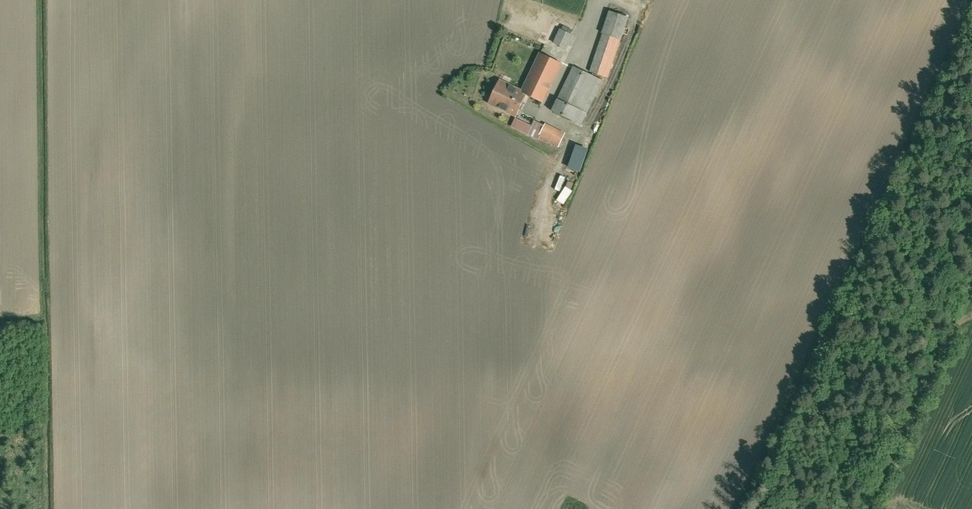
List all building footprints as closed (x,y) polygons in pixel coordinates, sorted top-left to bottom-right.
[(604,33),(621,39),(629,17),(609,9),(601,31),(604,33)] [(566,49),(573,34),(560,27),(553,43),(566,49)] [(604,33),(589,71),(607,78),(621,39),(604,33)] [(543,99),(561,61),(539,51),(521,89),(526,91),(543,99)] [(604,79),(573,64),(552,109),(583,123),(604,79)] [(526,91),(521,89),(499,78),(487,103),(514,116),(526,91)] [(565,132),(545,123),(538,138),(558,147),(565,132)] [(584,166),(572,161),(571,165),(582,170),(584,166)] [(561,190),(565,176),(559,175),(556,189),(561,190)] [(564,204),(573,189),(571,188),(575,183),(570,180),(557,200),(564,204)]
